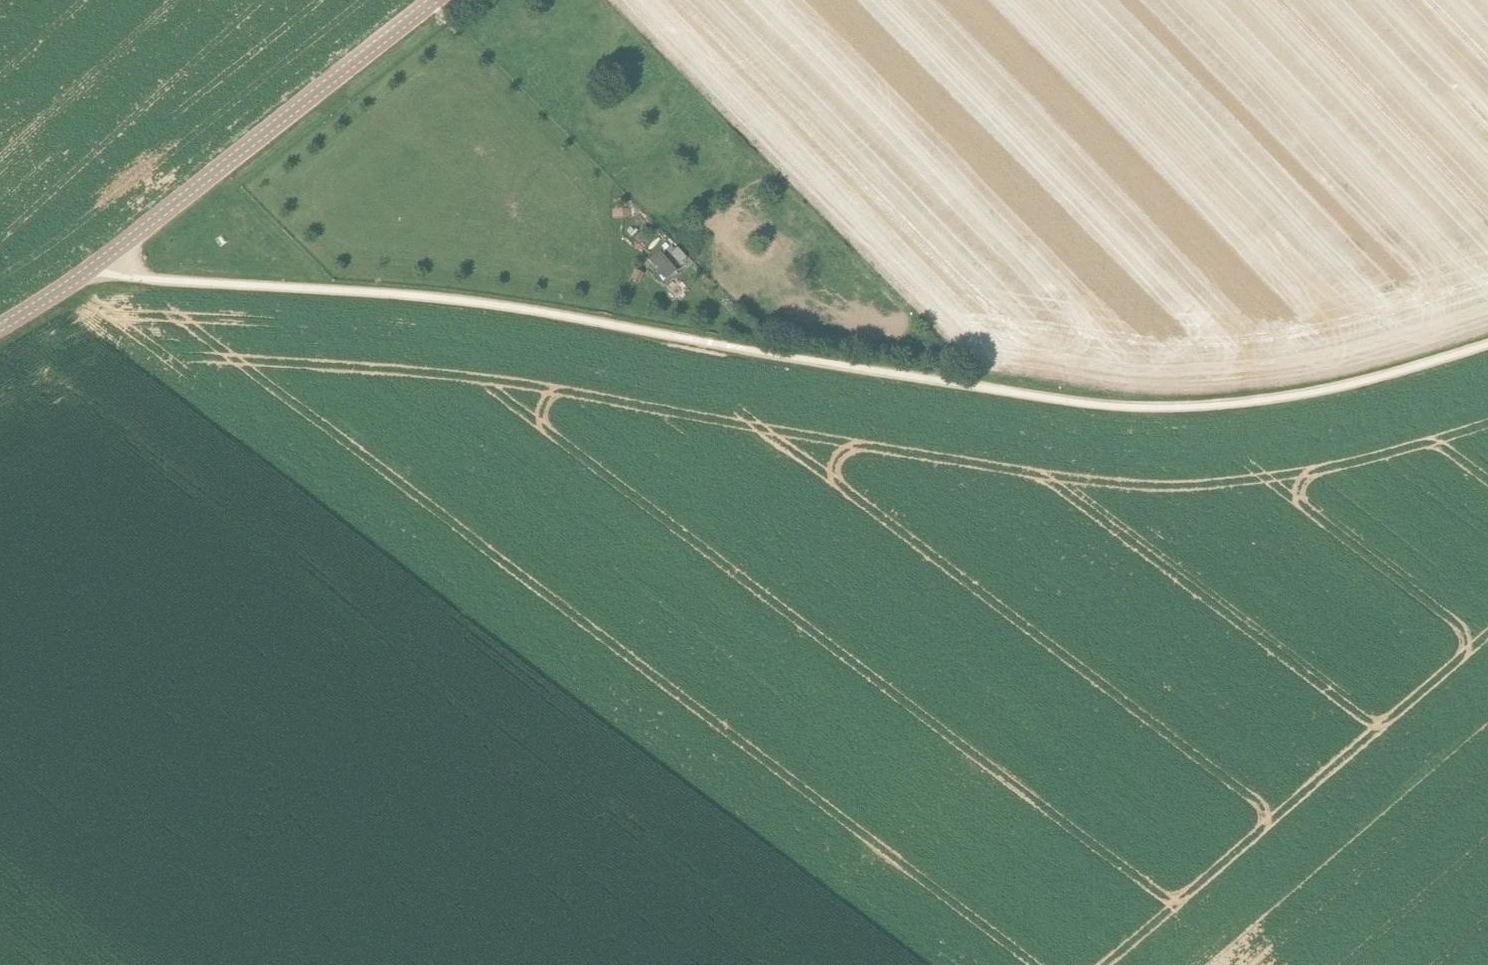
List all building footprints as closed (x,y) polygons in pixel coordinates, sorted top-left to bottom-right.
[(659,251),(649,261),(666,279),(677,270),(659,251)]
